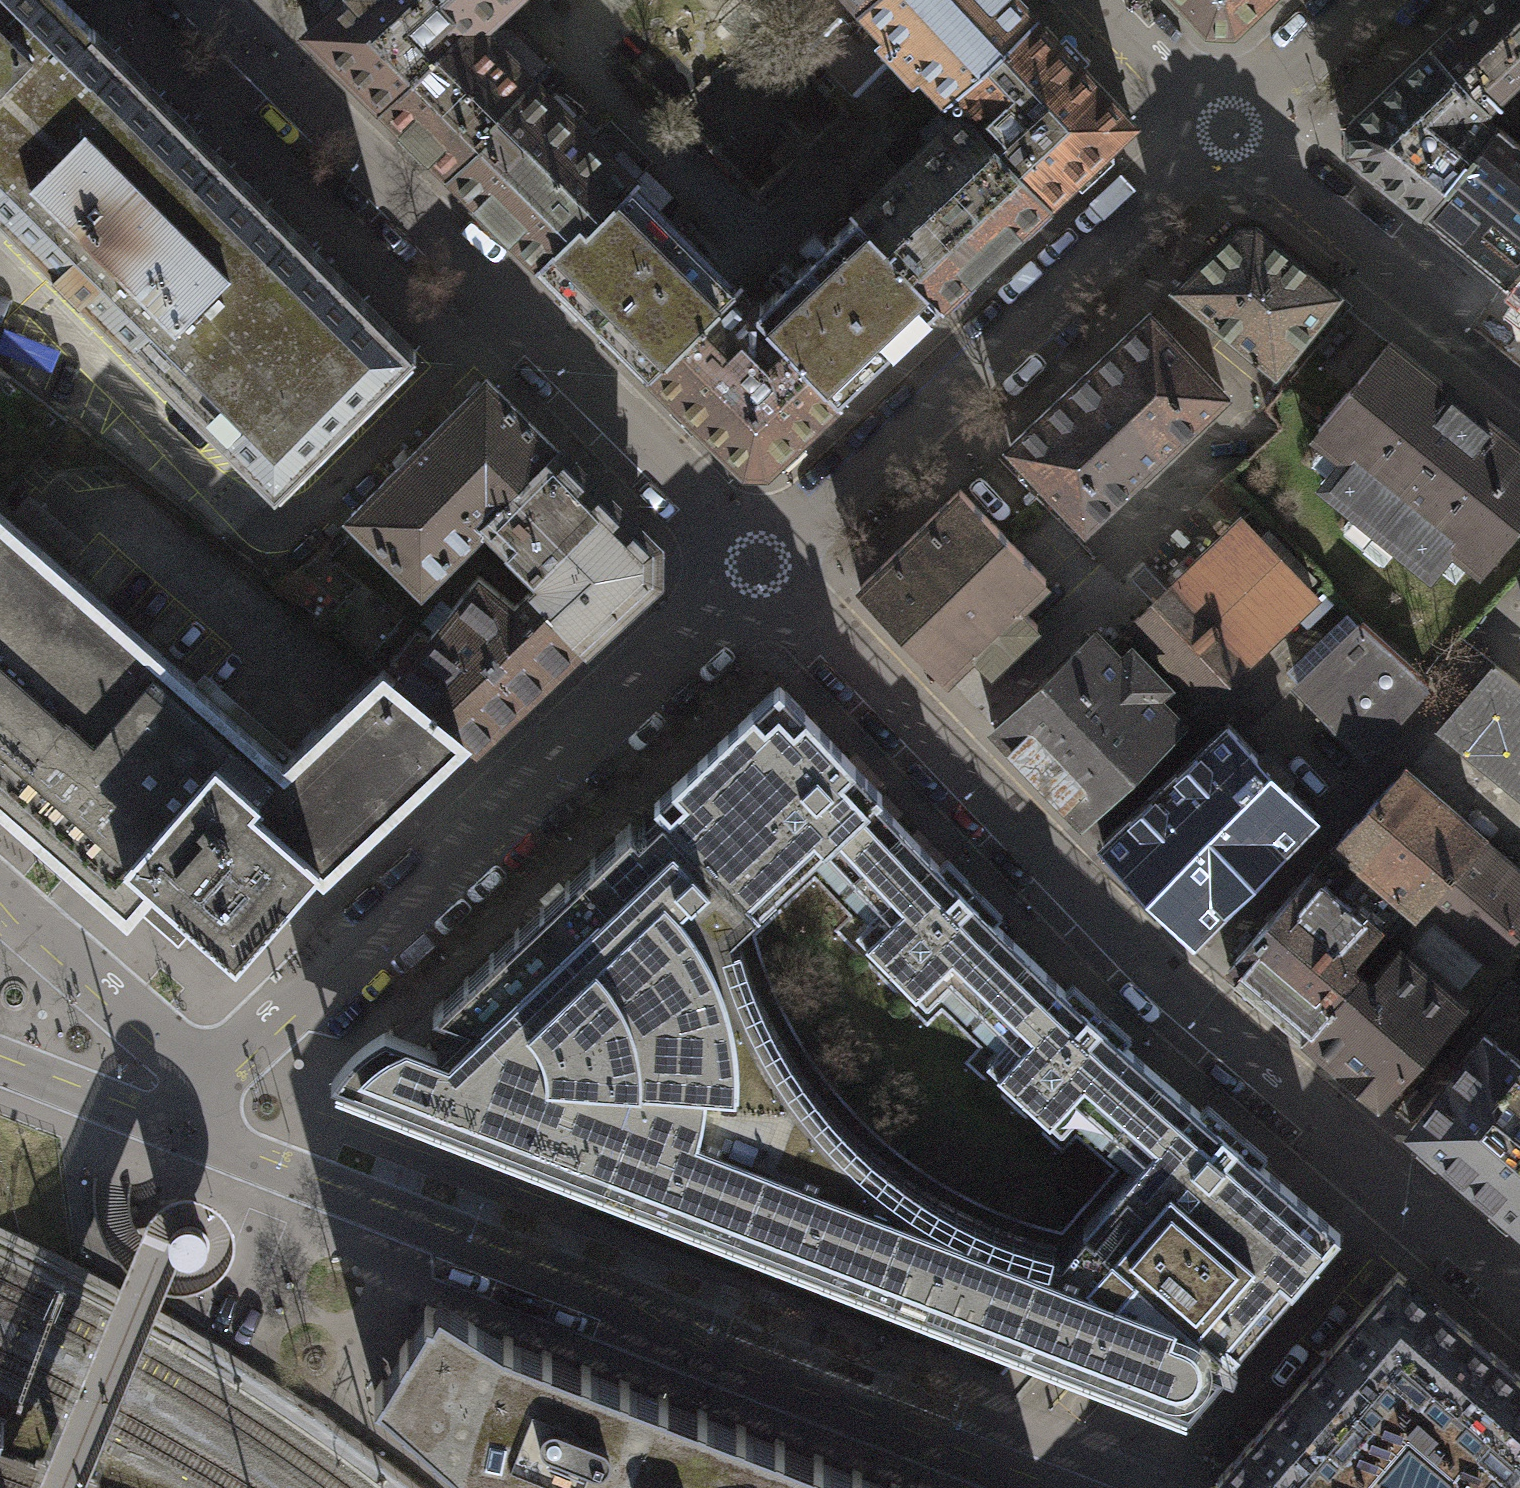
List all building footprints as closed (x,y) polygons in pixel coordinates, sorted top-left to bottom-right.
[(86,27),(60,0),(0,0),(0,113),(86,27)] [(383,103),(460,27),(474,26),(501,0),(338,0),(306,30),(383,103)] [(952,90),(1033,15),(1019,0),(865,0),(863,2),(888,29),(878,38),(913,76),(922,68),(947,95),(952,90)] [(1208,28),(1234,28),(1265,0),(1182,0),(1208,28)] [(1424,44),(1478,101),(1519,63),(1519,64),(1519,0),(1471,0),(1424,44)] [(1132,119),(1033,15),(952,90),(964,111),(1048,197),(1132,119)] [(383,103),(445,174),(488,132),(481,124),(526,79),(474,26),(460,27),(383,103)] [(0,113),(0,220),(270,491),(414,352),(86,27),(0,113)] [(1468,112),(1478,101),(1424,44),(1341,120),(1341,134),(1341,148),(1405,200),(1418,211),(1488,127),(1468,112)] [(445,174),(534,262),(575,221),(583,229),(630,182),(526,79),(481,124),(488,132),(445,174)] [(935,301),(1048,197),(964,111),(852,215),(935,301)] [(1418,211),(1500,278),(1503,273),(1519,253),(1519,153),(1488,127),(1418,211)] [(534,262),(645,372),(725,291),(733,284),(630,182),(583,229),(575,221),(534,262)] [(836,396),(935,301),(852,215),(747,309),(836,396)] [(1229,228),(1174,285),(1273,365),(1332,291),(1256,224),(1229,228)] [(1503,273),(1519,287),(1519,253),(1503,273)] [(762,469),(836,396),(747,309),(725,291),(645,372),(744,469),(762,469)] [(1147,312),(1011,439),(1083,517),(1220,389),(1147,312)] [(1386,341),(1315,428),(1345,452),(1323,479),(1424,560),(1445,535),(1475,559),(1519,504),(1519,449),(1386,341)] [(415,580),(478,519),(553,444),(488,378),(350,514),(415,580)] [(540,582),(530,591),(578,645),(648,579),(651,541),(553,444),(478,519),(540,582)] [(1041,577),(954,489),(852,589),(942,680),(971,651),(988,668),(1034,622),(1015,603),(1041,577)] [(19,809),(157,652),(0,514),(0,792),(19,809)] [(1237,516),(1127,622),(1165,661),(1197,693),(1204,700),(1313,594),(1237,516)] [(314,546),(283,583),(324,619),(356,582),(314,546)] [(578,645),(530,591),(514,602),(478,573),(392,680),(459,733),(469,741),(578,645)] [(397,617),(356,582),(324,619),(365,654),(397,617)] [(1425,683),(1361,621),(1296,682),(1364,751),(1425,683)] [(1117,658),(1090,630),(994,723),(1083,814),(1180,720),(1175,714),(1197,693),(1165,661),(1151,674),(1127,649),(1117,658)] [(281,759),(157,652),(19,809),(123,901),(142,879),(171,905),(177,897),(199,916),(236,948),(314,857),(321,864),(459,733),(392,680),(377,668),(281,759)] [(1492,660),(1442,722),(1519,785),(1519,684),(1492,660)] [(655,799),(661,805),(755,903),(818,847),(873,794),(880,787),(779,681),(655,799)] [(1308,813),(1225,728),(1106,837),(1193,927),(1308,813)] [(1476,835),(1402,771),(1338,844),(1397,896),(1411,909),(1424,894),(1468,845),(1476,835)] [(1090,1105),(1144,1156),(1189,1097),(1121,1040),(1125,1031),(1106,1015),(1098,1021),(1084,1006),(1091,999),(1072,979),(1062,988),(992,915),(998,908),(979,888),(967,897),(954,883),(964,871),(947,854),(937,865),(873,794),(818,847),(888,916),(868,938),(933,1003),(955,981),(1013,1040),(992,1060),(1066,1130),(1090,1105)] [(1038,1342),(1065,1249),(1023,1242),(951,1215),(908,1191),(865,1156),(826,1113),(791,1061),(762,1015),(743,955),(755,903),(661,805),(637,827),(628,823),(432,1010),(459,1022),(431,1046),(383,1024),(366,1033),(346,1050),(332,1065),(329,1075),(1038,1342)] [(1344,956),(1397,896),(1338,844),(1230,967),(1303,1032),(1359,969),(1344,956)] [(1468,845),(1424,894),(1487,950),(1519,912),(1519,890),(1468,845)] [(142,879),(123,901),(174,945),(199,916),(177,897),(171,905),(142,879)] [(1487,950),(1424,894),(1411,909),(1387,937),(1397,946),(1450,992),(1487,950)] [(1375,1095),(1459,999),(1450,992),(1397,946),(1369,978),(1359,969),(1303,1032),(1375,1095)] [(1495,1032),(1412,1133),(1519,1227),(1519,1052),(1495,1032)] [(1338,1226),(1189,1097),(1144,1156),(1065,1249),(1038,1342),(1185,1398),(1338,1226)] [(1430,1413),(1489,1346),(1477,1336),(1395,1268),(1332,1343),(1405,1407),(1412,1399),(1430,1413)] [(616,1380),(494,1334),(428,1293),(389,1355),(367,1390),(373,1393),(455,1466),(564,1487),(569,1487),(575,1462),(587,1432),(594,1436),(616,1380)] [(1332,1343),(1268,1412),(1216,1473),(1220,1487),(1397,1487),(1400,1478),(1371,1467),(1367,1450),(1405,1407),(1332,1343)] [(1489,1346),(1430,1413),(1416,1428),(1458,1462),(1448,1472),(1487,1487),(1519,1487),(1519,1372),(1489,1346)] [(849,1469),(616,1380),(594,1436),(587,1432),(575,1462),(569,1487),(841,1487),(849,1469)] [(849,1469),(841,1487),(897,1487),(849,1469)] [(1448,1472),(1442,1487),(1487,1487),(1448,1472)] [(1397,1487),(1426,1487),(1400,1478),(1397,1487)]
